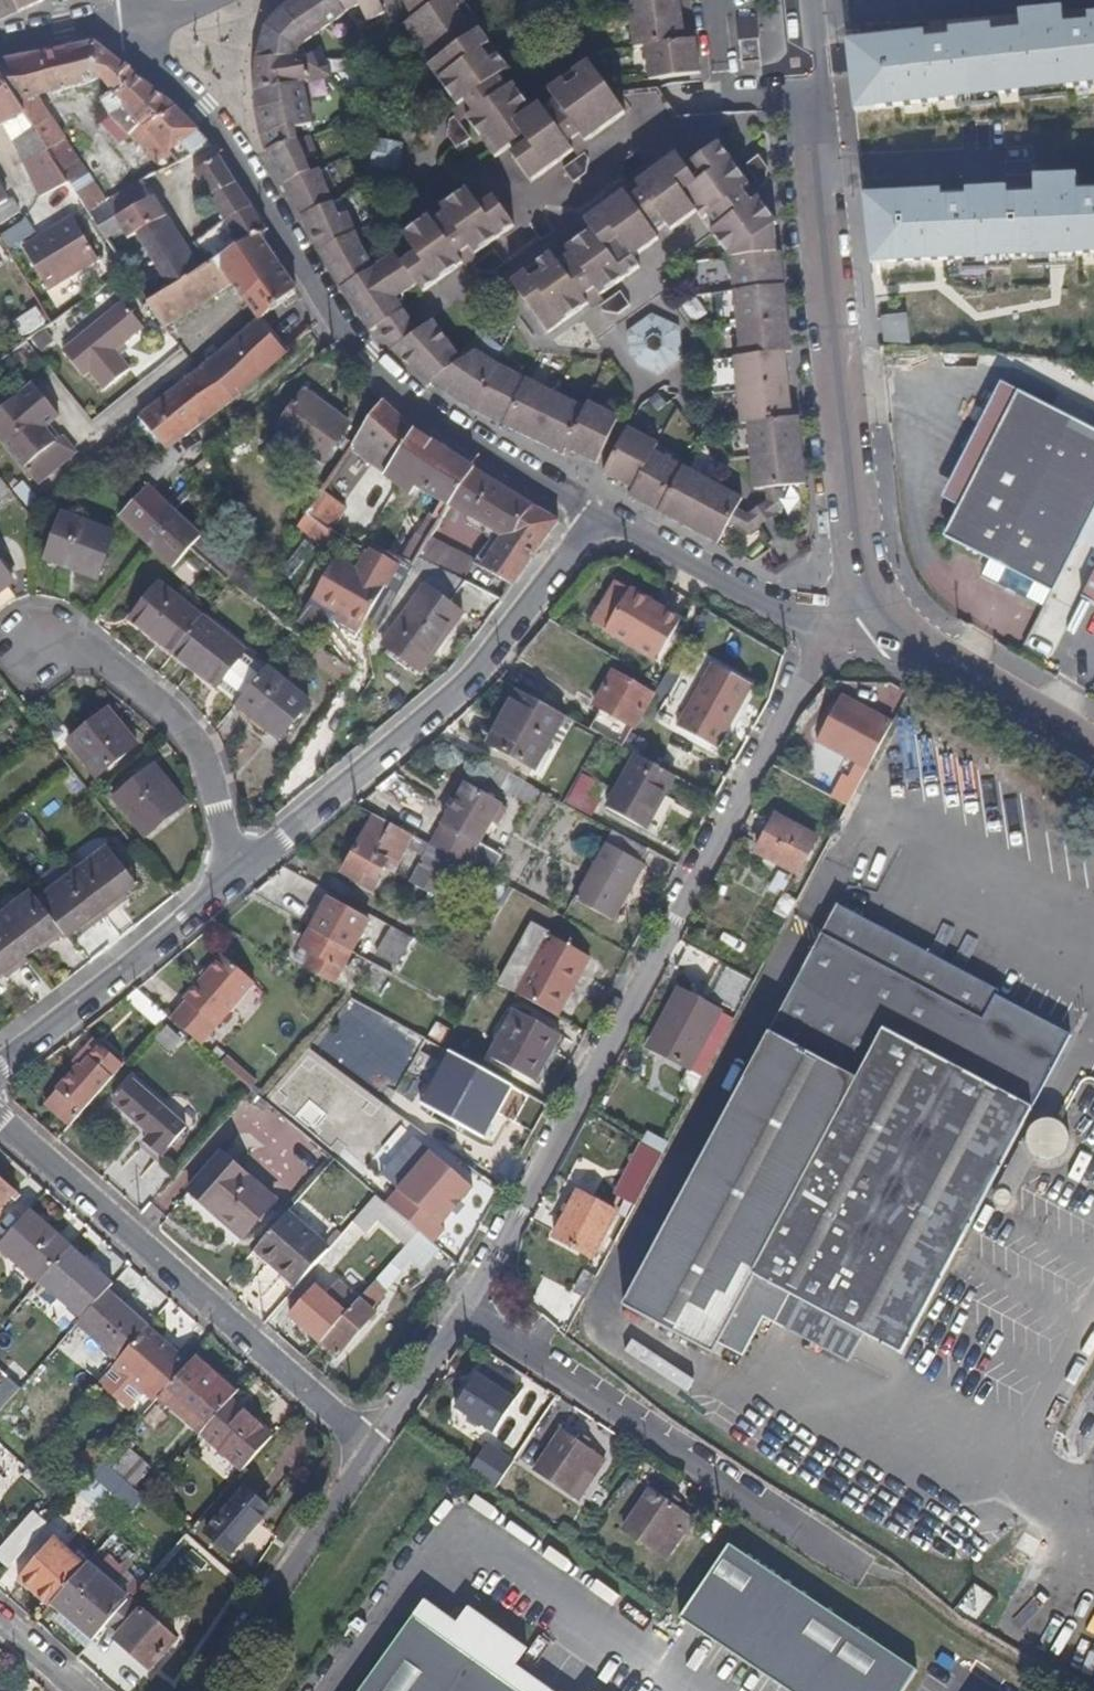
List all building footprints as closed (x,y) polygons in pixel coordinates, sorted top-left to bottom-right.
[(15,0),(0,0),(0,22),(19,14),(15,0)] [(19,14),(49,0),(15,0),(19,14)] [(345,13),(360,6),(368,22),(385,14),(378,0),(296,0),(282,9),(265,26),(256,60),(270,60),(298,58),(299,49),(307,41),(345,13)] [(512,157),(531,183),(574,151),(568,145),(580,136),(585,144),(626,114),(589,64),(574,74),(580,81),(570,89),(564,81),(549,92),(556,102),(544,111),(540,105),(532,111),(513,85),(507,90),(499,78),(509,71),(499,56),(491,62),(483,51),(491,45),(479,29),(483,27),(473,14),(465,20),(457,9),(465,3),(463,0),(397,0),(403,1),(412,19),(404,25),(432,65),(429,67),(457,108),(464,103),(473,114),(466,118),(495,159),(524,138),(529,145),(512,157)] [(680,0),(628,0),(634,49),(645,48),(649,80),(701,74),(696,39),(685,41),(680,0)] [(970,23),(1093,17),(1093,0),(969,0),(970,23)] [(742,69),(762,67),(756,17),(736,19),(742,69)] [(132,73),(96,44),(45,54),(52,93),(100,79),(132,73)] [(45,54),(39,56),(0,63),(0,72),(36,130),(50,151),(66,141),(38,97),(52,93),(45,54)] [(309,82),(304,65),(297,65),(298,58),(270,60),(256,60),(255,85),(255,92),(304,83),(309,82)] [(0,72),(0,127),(5,124),(24,162),(50,151),(36,130),(0,72)] [(177,110),(147,85),(132,73),(100,79),(112,93),(102,100),(110,115),(111,116),(130,135),(162,171),(176,165),(146,130),(177,110)] [(313,125),(304,83),(255,92),(255,93),(255,111),(261,139),(266,153),(268,152),(268,154),(298,143),(298,142),(295,130),(313,125)] [(933,160),(931,102),(879,104),(881,162),(933,160)] [(199,132),(177,110),(146,130),(176,165),(180,163),(212,146),(199,132)] [(130,135),(111,116),(110,115),(101,125),(119,145),(130,135)] [(471,139),(455,117),(450,120),(447,136),(457,149),(471,139)] [(587,152),(583,146),(585,144),(580,136),(568,145),(574,151),(578,158),(585,153),(587,152)] [(318,155),(310,137),(298,142),(298,143),(305,160),(318,155)] [(398,173),(404,145),(376,139),(370,167),(398,173)] [(87,172),(66,141),(50,151),(59,166),(70,184),(87,172)] [(305,160),(298,143),(268,154),(273,163),(282,181),(284,185),(311,174),(305,160)] [(792,353),(785,287),(781,254),(778,254),(775,226),(778,225),(758,198),(751,204),(743,192),(750,187),(719,145),(692,165),(698,174),(703,181),(698,185),(693,178),(677,155),(637,184),(642,191),(630,200),(625,194),(585,222),(592,232),(566,250),(570,256),(558,264),(551,255),(538,265),(543,273),(532,281),(527,273),(512,283),(549,334),(563,324),(588,306),(583,299),(595,290),(600,296),(639,268),(633,259),(659,240),(655,234),(666,226),(670,232),(697,213),(703,222),(704,221),(710,217),(718,228),(712,232),(730,259),(741,358),(734,358),(741,426),(748,425),(754,491),(766,490),(767,501),(766,502),(775,516),(775,517),(785,509),(782,489),(806,486),(799,418),(792,419),(785,354),(792,353)] [(632,178),(647,167),(637,152),(624,162),(621,176),(625,182),(632,178)] [(766,185),(768,169),(759,156),(745,167),(761,188),(766,185)] [(236,184),(220,158),(194,173),(211,199),(236,184)] [(70,184),(59,166),(45,174),(32,181),(40,198),(70,184)] [(32,181),(45,174),(42,167),(29,175),(32,181)] [(423,293),(459,267),(453,260),(469,248),(475,256),(515,226),(494,198),(481,208),(467,190),(441,209),(445,215),(434,223),(430,217),(403,237),(416,255),(402,265),(395,256),(374,269),(365,254),(354,236),(357,235),(348,214),(339,217),(334,204),(320,171),(312,174),(311,174),(284,185),(284,186),(292,199),(302,216),(302,217),(310,236),(317,252),(341,290),(370,332),(378,327),(403,310),(393,296),(398,292),(401,295),(416,285),(423,293)] [(98,229),(154,197),(141,181),(107,200),(87,172),(70,184),(98,229)] [(703,181),(698,174),(693,178),(698,185),(703,181)] [(637,184),(632,178),(625,182),(622,184),(627,192),(625,194),(630,200),(642,191),(637,184)] [(758,198),(764,193),(761,188),(756,183),(750,187),(743,192),(751,204),(758,198)] [(254,239),(259,236),(267,233),(252,208),(236,184),(211,199),(224,220),(194,244),(210,266),(254,239)] [(8,202),(0,187),(0,207),(8,202)] [(187,247),(167,217),(154,197),(98,229),(107,241),(115,235),(123,231),(127,240),(137,235),(170,291),(201,272),(187,247)] [(20,213),(12,200),(8,202),(0,207),(0,225),(20,213)] [(348,214),(342,200),(334,204),(339,217),(348,214)] [(1093,251),(1093,204),(1036,206),(1037,252),(1093,251)] [(44,240),(76,222),(73,217),(41,236),(44,240)] [(49,291),(99,260),(76,222),(44,240),(41,236),(23,247),(49,291)] [(177,321),(232,285),(273,255),(267,248),(259,236),(254,239),(210,266),(201,272),(170,291),(148,304),(165,329),(177,321)] [(1,239),(0,240),(0,257),(3,262),(12,257),(1,239)] [(475,256),(469,248),(453,260),(459,267),(462,264),(468,272),(474,268),(480,264),(475,256)] [(492,275),(504,266),(505,265),(496,252),(480,264),(474,268),(478,273),(492,275)] [(242,299),(282,269),(273,255),(232,285),(242,299)] [(532,281),(543,273),(538,265),(527,273),(532,281)] [(264,319),(297,291),(282,269),(242,299),(258,320),(260,322),(264,319)] [(604,303),(600,296),(595,290),(583,299),(588,306),(592,312),(599,307),(604,303)] [(629,305),(619,291),(604,303),(599,307),(603,312),(618,316),(629,305)] [(131,369),(116,352),(145,329),(122,302),(63,351),(85,378),(90,375),(104,392),(131,369)] [(418,333),(403,310),(378,327),(392,351),(418,333)] [(683,357),(679,327),(652,315),(626,332),(628,352),(629,353),(638,353),(642,357),(638,366),(658,375),(683,357)] [(240,394),(287,353),(280,345),(285,342),(264,319),(260,322),(258,320),(201,369),(139,418),(149,430),(166,449),(167,451),(170,449),(173,448),(186,435),(201,424),(241,396),(240,394)] [(479,358),(475,351),(462,361),(433,322),(418,333),(392,351),(394,353),(431,383),(435,380),(441,390),(474,412),(503,425),(564,456),(567,450),(597,465),(619,419),(588,403),(585,409),(479,358)] [(638,366),(642,357),(638,353),(629,353),(638,366)] [(45,429),(50,425),(60,416),(33,383),(0,411),(0,439),(24,469),(38,485),(77,453),(63,437),(62,439),(56,442),(45,429)] [(1010,406),(1093,449),(1093,430),(1018,391),(1001,383),(941,498),(958,507),(1010,406)] [(322,464),(351,425),(304,391),(275,430),(322,464)] [(475,470),(433,442),(414,431),(383,401),(374,415),(350,449),(414,493),(417,489),(432,497),(451,507),(475,470)] [(1093,511),(1093,449),(1010,406),(958,507),(943,537),(1052,593),(1093,511)] [(149,430),(139,418),(131,425),(141,437),(149,430)] [(62,439),(50,425),(45,429),(56,442),(62,439)] [(742,500),(683,468),(654,453),(658,445),(627,429),(603,474),(633,490),(629,497),(658,513),(718,546),(729,524),(749,536),(759,529),(758,528),(749,514),(747,516),(737,510),(742,500)] [(151,490),(181,460),(170,449),(167,451),(166,449),(148,464),(137,476),(140,479),(151,490)] [(558,522),(533,507),(475,470),(451,507),(496,533),(503,538),(483,568),(482,569),(483,569),(513,586),(558,522)] [(40,502),(23,482),(14,491),(30,510),(40,502)] [(333,535),(347,509),(322,492),(306,515),(333,535)] [(775,516),(766,502),(765,503),(749,514),(758,528),(760,526),(761,527),(772,519),(771,518),(775,516)] [(99,578),(115,534),(63,516),(48,557),(74,567),(73,569),(99,578)] [(483,568),(503,538),(496,533),(475,563),(483,568)] [(246,574),(240,570),(202,538),(191,550),(236,587),(246,574)] [(475,560),(431,538),(418,558),(464,582),(473,564),(475,560)] [(290,579),(313,550),(303,542),(280,570),(290,579)] [(362,627),(401,560),(373,545),(358,571),(336,559),(313,598),(338,613),(362,627)] [(449,605),(466,582),(464,582),(418,558),(382,621),(373,637),(382,644),(422,673),(463,615),(449,605)] [(15,583),(0,564),(0,594),(15,583)] [(513,586),(483,569),(474,586),(503,601),(513,586)] [(255,603),(266,589),(246,574),(236,587),(255,603)] [(652,610),(654,606),(630,591),(615,582),(603,602),(590,623),(605,632),(657,663),(679,626),(652,610)] [(245,652),(160,584),(130,621),(216,688),(245,652)] [(325,635),(338,613),(313,598),(300,620),(325,635)] [(681,621),(654,606),(652,610),(679,626),(681,621)] [(362,627),(338,613),(334,621),(358,635),(362,627)] [(352,672),(319,650),(311,661),(343,684),(352,672)] [(716,749),(752,687),(713,665),(677,727),(702,741),(716,749)] [(279,741),(310,704),(267,669),(236,705),(279,741)] [(635,728),(653,697),(613,674),(595,705),(635,728)] [(535,771),(565,717),(518,691),(488,746),(535,771)] [(859,778),(883,732),(832,709),(811,756),(859,778)] [(96,779),(138,745),(109,710),(68,743),(96,779)] [(702,741),(677,727),(675,732),(698,747),(702,741)] [(681,776),(698,747),(675,732),(674,731),(656,760),(681,776)] [(644,830),(663,795),(666,796),(676,777),(636,755),(606,809),(644,830)] [(186,805),(154,767),(127,788),(113,799),(146,840),(186,805)] [(531,807),(540,791),(509,775),(501,790),(531,807)] [(480,846),(501,806),(466,785),(431,846),(458,861),(470,867),(489,878),(501,857),(480,846)] [(113,799),(127,788),(125,786),(111,797),(113,799)] [(646,831),(666,796),(663,795),(644,830),(646,831)] [(396,869),(407,849),(423,858),(410,883),(439,899),(442,893),(458,861),(431,846),(374,815),(342,873),(361,884),(361,885),(372,891),(379,879),(378,878),(384,868),(394,874),(396,869)] [(768,822),(750,861),(792,881),(811,844),(768,822)] [(613,922),(644,865),(641,863),(647,850),(614,832),(575,901),(613,922)] [(139,886),(109,848),(74,875),(107,917),(124,904),(120,900),(139,886)] [(461,887),(470,867),(458,861),(442,893),(453,899),(456,894),(461,887)] [(500,907),(510,889),(489,878),(470,867),(461,887),(486,900),(500,907)] [(107,917),(74,875),(39,901),(67,937),(69,940),(87,926),(90,930),(107,917)] [(39,901),(32,893),(0,917),(0,923),(28,959),(46,946),(50,950),(67,937),(39,901)] [(351,953),(369,921),(340,905),(332,918),(320,911),(310,930),(351,953)] [(996,992),(837,909),(824,934),(982,1017),(996,992)] [(0,923),(0,981),(11,972),(15,977),(31,964),(28,959),(0,923)] [(398,967),(413,938),(391,926),(376,955),(398,967)] [(351,953),(310,930),(309,931),(301,947),(313,954),(306,966),(335,983),(351,953)] [(558,1017),(591,957),(549,934),(516,994),(558,1017)] [(982,1017),(824,934),(621,1304),(710,1352),(754,1272),(790,1291),(861,1331),(903,1354),(1077,1036),(996,992),(982,1017)] [(202,1046),(255,983),(222,956),(185,1001),(187,1002),(172,1020),(178,1025),(202,1046)] [(158,1008),(137,990),(130,996),(150,1018),(158,1008)] [(680,1081),(709,1020),(667,998),(658,1016),(666,1019),(644,1064),(680,1081)] [(157,1027),(167,1016),(164,1014),(158,1008),(150,1018),(148,1020),(157,1027)] [(545,1064),(561,1035),(515,1010),(489,1057),(535,1083),(544,1067),(545,1064)] [(171,1053),(183,1040),(167,1026),(156,1040),(171,1053)] [(78,1067),(99,1044),(94,1040),(73,1064),(78,1067)] [(70,1127),(124,1065),(99,1044),(78,1067),(45,1105),(70,1127)] [(446,1065),(423,1120),(492,1148),(515,1093),(446,1065)] [(164,1107),(133,1080),(113,1103),(149,1135),(143,1142),(161,1158),(162,1157),(187,1128),(186,1127),(164,1107)] [(270,1105),(253,1089),(245,1099),(264,1113),(270,1105)] [(199,1112),(176,1092),(164,1107),(186,1127),(199,1112)] [(278,1203),(220,1151),(187,1189),(244,1240),(278,1203)] [(418,1232),(432,1244),(445,1230),(441,1226),(473,1189),(430,1151),(398,1189),(400,1191),(388,1206),(395,1212),(418,1232)] [(646,1183),(655,1165),(632,1153),(614,1190),(637,1201),(646,1183)] [(0,1177),(0,1212),(17,1192),(0,1177)] [(369,1241),(395,1212),(388,1206),(376,1195),(350,1225),(369,1241)] [(609,1226),(572,1206),(549,1250),(586,1269),(609,1226)] [(71,1248),(30,1211),(0,1245),(0,1249),(39,1284),(40,1283),(71,1248)] [(297,1287),(329,1249),(288,1212),(255,1250),(297,1287)] [(419,1270),(437,1248),(432,1244),(418,1232),(399,1253),(411,1262),(419,1270)] [(82,1318),(107,1290),(112,1284),(71,1248),(40,1283),(82,1318)] [(387,1291),(411,1262),(399,1253),(375,1280),(387,1291)] [(335,1359),(376,1311),(372,1308),(387,1291),(375,1280),(359,1299),(346,1313),(319,1343),(318,1345),(319,1345),(335,1359)] [(346,1313),(359,1299),(339,1281),(326,1295),(346,1313)] [(319,1343),(346,1313),(326,1295),(316,1286),(289,1316),(319,1343)] [(118,1361),(148,1327),(107,1290),(82,1318),(77,1325),(118,1361)] [(861,1331),(790,1291),(778,1317),(852,1355),(861,1331)] [(159,1398),(189,1364),(148,1327),(118,1361),(113,1367),(154,1403),(159,1398)] [(201,1435),(232,1400),(236,1394),(195,1357),(189,1364),(159,1398),(201,1435)] [(501,1383),(481,1369),(449,1417),(493,1447),(516,1413),(492,1396),(501,1383)] [(21,1388),(6,1375),(0,1381),(0,1411),(21,1388)] [(242,1471),(273,1436),(232,1400),(201,1435),(242,1471)] [(151,1469),(121,1442),(104,1461),(134,1488),(151,1469)] [(605,1471),(561,1442),(536,1479),(532,1484),(565,1508),(583,1482),(593,1488),(605,1471)] [(134,1488),(104,1461),(92,1475),(111,1492),(133,1512),(144,1497),(134,1488)] [(96,1509),(111,1492),(92,1475),(76,1492),(96,1509)] [(231,1555),(270,1509),(243,1487),(205,1532),(231,1555)] [(688,1531),(649,1502),(618,1546),(652,1569),(669,1544),(676,1548),(688,1531)] [(48,1524),(33,1511),(0,1549),(0,1561),(8,1569),(48,1524)] [(52,1603),(85,1566),(54,1538),(18,1579),(49,1607),(52,1603)] [(667,1619),(777,1690),(892,1690),(907,1668),(719,1545),(667,1619)] [(105,1627),(141,1586),(126,1572),(120,1567),(109,1557),(96,1570),(88,1563),(85,1566),(52,1603),(93,1640),(97,1635),(105,1627)] [(126,1572),(133,1565),(127,1559),(120,1567),(126,1572)] [(175,1638),(143,1611),(159,1591),(146,1580),(141,1586),(105,1627),(117,1637),(115,1639),(151,1669),(175,1638)] [(345,1690),(498,1690),(489,1684),(502,1666),(512,1652),(452,1608),(425,1643),(394,1620),(345,1690)] [(502,1666),(489,1684),(498,1690),(538,1690),(502,1666)]
